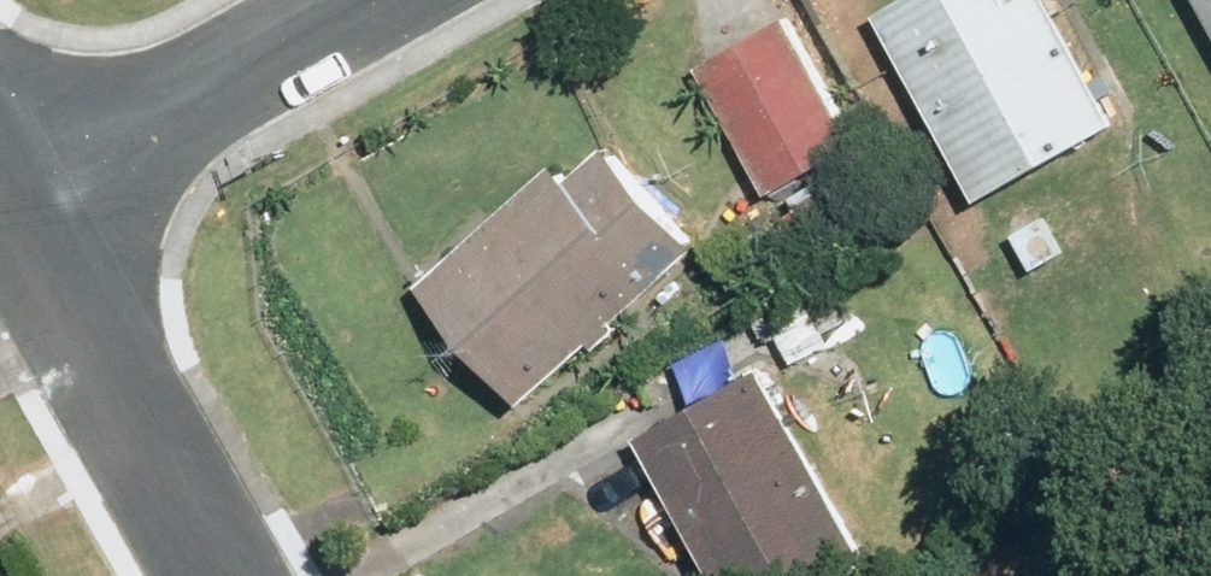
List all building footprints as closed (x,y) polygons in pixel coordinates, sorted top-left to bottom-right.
[(894,3),(989,198),(1150,120),(1092,0),(1037,0),(1034,1),(1033,0),(901,0),(894,3)] [(811,12),(709,62),(778,203),(879,154),(811,12)] [(585,174),(571,159),(432,285),(540,403),(693,264),(681,250),(693,239),(612,150),(585,174)] [(652,435),(732,575),(801,575),(869,538),(773,367),(652,435)]
